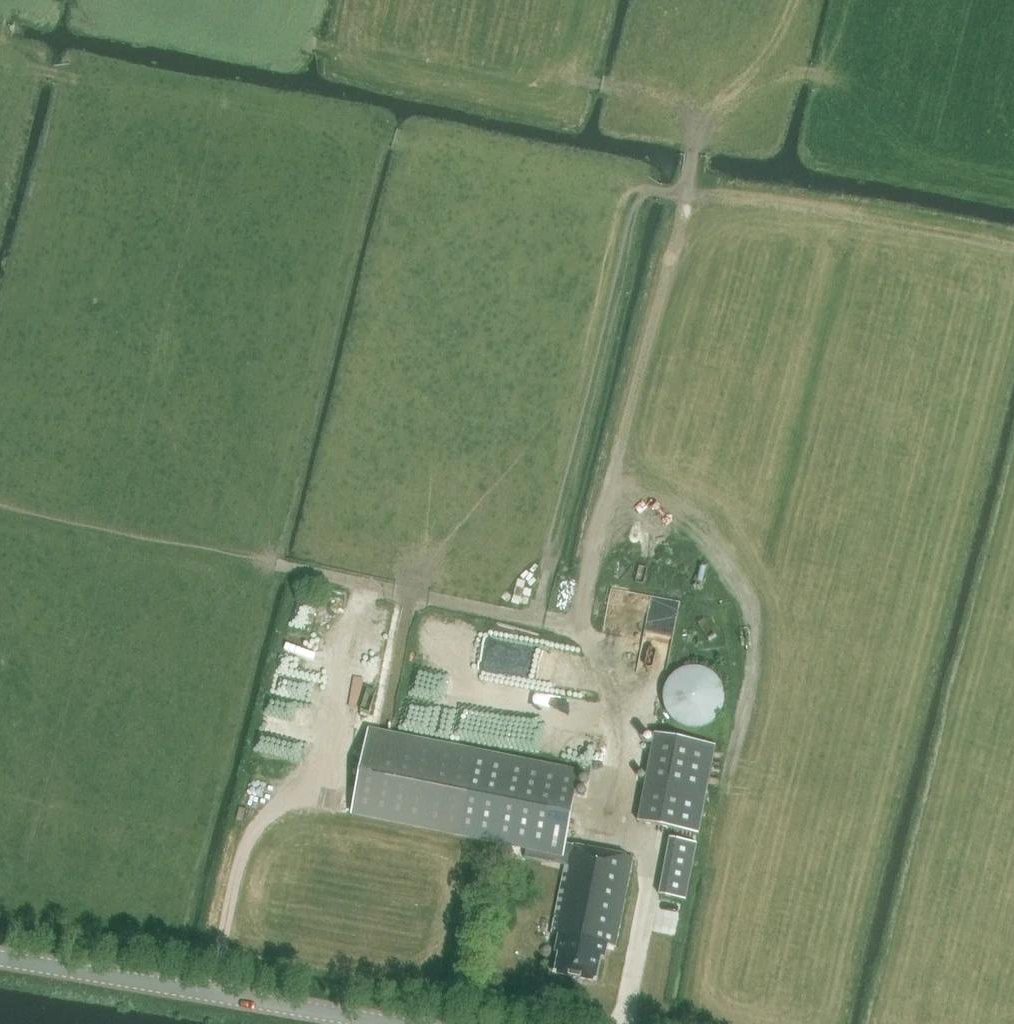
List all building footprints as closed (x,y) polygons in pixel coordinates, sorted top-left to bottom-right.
[(484,661),(489,632),(478,630),(473,660),(484,661)] [(723,707),(725,697),(723,688),(719,679),(712,673),(704,668),(694,667),(685,668),(676,673),(669,679),(665,688),(664,697),(665,707),(669,715),(676,722),(685,726),(694,728),(704,727),(712,722),(719,715),(723,707)] [(615,947),(633,859),(566,845),(580,775),(368,731),(352,813),(527,848),(525,858),(566,867),(552,934),(559,936),(556,953),(558,955),(554,975),(596,984),(601,959),(605,960),(608,945),(615,947)] [(655,734),(638,821),(700,833),(717,746),(655,734)] [(677,836),(666,892),(692,897),(703,841),(677,836)]
